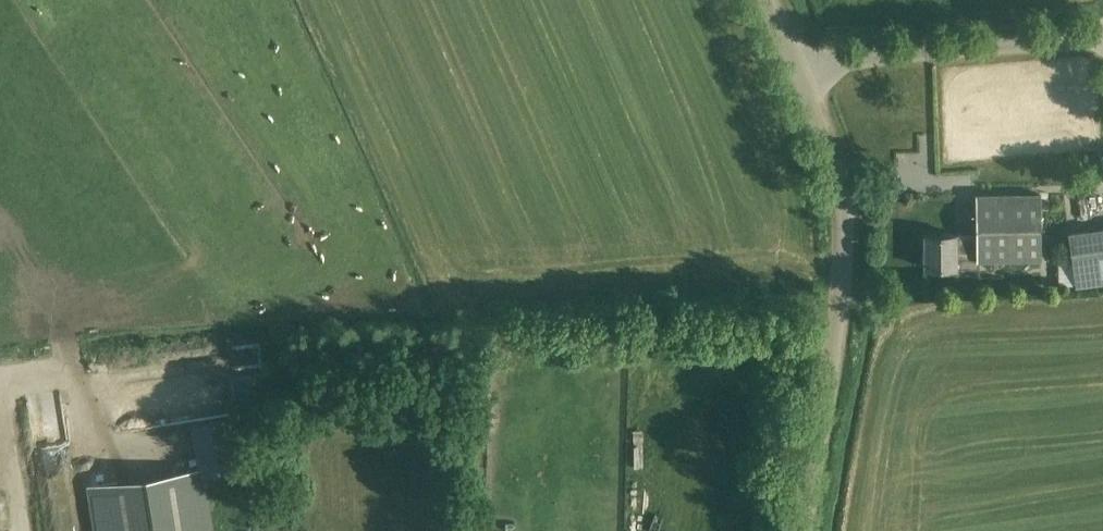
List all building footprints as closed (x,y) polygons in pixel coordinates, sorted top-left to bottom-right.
[(925,234),(925,268),(955,267),(955,266),(977,266),(977,260),(1041,259),(1040,195),(976,195),(977,234),(925,234)] [(1069,234),(1076,286),(1102,283),(1102,229),(1069,234)] [(230,417),(190,423),(197,468),(199,477),(238,470),(230,417)] [(91,485),(98,530),(207,530),(199,477),(197,468),(91,485)]
